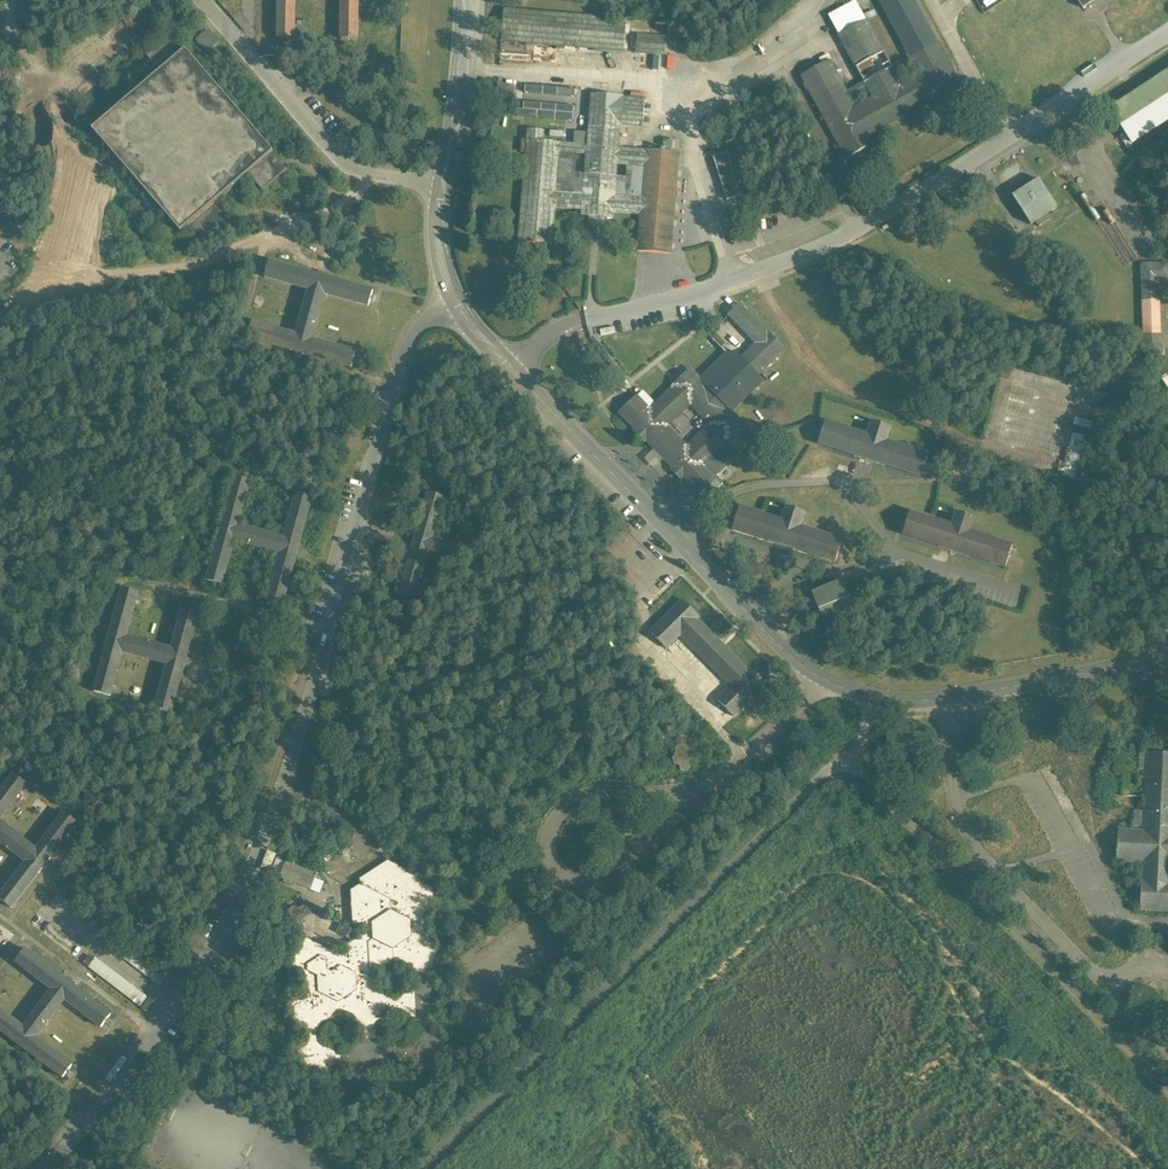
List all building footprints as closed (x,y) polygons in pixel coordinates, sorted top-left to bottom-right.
[(278,38),(294,39),(294,36),(309,37),(308,23),(294,23),(295,0),(278,0),(278,38)] [(341,40),(357,40),(358,0),(343,0),(341,40)] [(866,20),(856,2),(829,16),(836,30),(838,35),(864,83),(846,92),(829,60),(801,75),(847,158),(874,143),(870,135),(932,99),(938,109),(966,94),(914,0),(878,0),(910,58),(892,68),(866,20)] [(978,1),(985,13),(1004,0),(980,0),(978,1)] [(1083,8),(1095,0),(1077,0),(1083,8)] [(626,20),(504,10),(501,41),(624,51),(626,20)] [(208,31),(197,41),(207,52),(218,43),(208,31)] [(666,38),(637,35),(636,52),(665,55),(666,38)] [(184,53),(169,36),(145,56),(160,73),(126,102),(112,85),(88,106),(102,123),(92,131),(181,234),(191,225),(205,242),(229,221),(214,204),(248,175),(262,192),(287,171),(272,154),(273,153),(185,51),(184,53)] [(1109,110),(1116,121),(1113,123),(1120,134),(1124,131),(1131,143),(1162,123),(1167,131),(1167,72),(1109,110)] [(514,85),(498,84),(497,98),(513,99),(514,85)] [(574,120),(576,101),(577,87),(523,84),(520,121),(525,121),(525,117),(574,120)] [(622,96),(592,93),(588,143),(583,142),(584,134),(576,134),(575,146),(560,144),(560,143),(543,141),(544,130),(528,129),(524,175),(519,242),(533,243),(551,244),(554,207),(582,209),(582,215),(612,218),(613,212),(641,214),(638,252),(670,254),(680,142),(664,140),(663,151),(646,150),(646,152),(618,149),(620,125),(643,127),(645,100),(622,98),(622,96)] [(728,198),(743,193),(729,151),(714,156),(728,198)] [(1039,179),(1012,196),(1030,225),(1057,208),(1039,179)] [(330,278),(312,273),(312,274),(269,262),(265,277),(309,290),(296,335),(252,323),(248,338),(290,350),(290,351),(309,356),(309,355),(351,367),(356,352),(312,339),(324,294),(368,306),(373,291),(330,279),(330,278)] [(1141,264),(1144,333),(1128,333),(1128,351),(1144,350),(1144,353),(1161,352),(1158,280),(1167,279),(1167,263),(1141,264)] [(767,333),(739,304),(728,314),(756,343),(741,358),(734,351),(730,356),(726,352),(699,378),(690,368),(671,386),(672,387),(650,409),(636,395),(619,412),(636,430),(633,432),(644,443),(646,440),(654,449),(644,459),(654,469),(664,459),(673,468),(671,470),(681,480),(683,478),(705,501),(723,483),(715,474),(737,452),(739,454),(756,437),(731,412),(763,381),(758,375),(785,349),(768,332),(767,333)] [(725,344),(713,331),(708,335),(721,348),(725,344)] [(1076,417),(1074,423),(1094,428),(1096,421),(1076,417)] [(867,435),(825,422),(818,444),(854,455),(854,456),(884,466),(885,465),(921,477),(928,455),(886,441),(890,427),(872,421),(867,435)] [(1075,441),(1069,455),(1081,459),(1087,445),(1075,441)] [(235,477),(223,520),(218,539),(207,581),(222,585),(234,541),(280,553),(268,598),(284,602),(295,559),(296,559),(301,541),(300,540),(312,498),(296,494),(284,538),(239,526),(251,481),(235,477)] [(429,493),(416,535),(410,554),(411,554),(398,596),(414,601),(428,554),(451,561),(455,546),(432,539),(444,497),(429,493)] [(804,512),(786,507),(782,521),(739,507),(732,529),(768,541),(799,551),(799,550),(835,562),(842,540),(800,527),(804,512)] [(974,517),(956,512),(952,526),(909,512),(902,534),(939,546),(938,546),(969,556),(969,555),(1005,567),(1012,545),(970,532),(974,517)] [(842,580),(812,592),(825,626),(856,614),(842,580)] [(123,588),(111,631),(105,650),(106,650),(94,692),(110,696),(122,652),(167,665),(156,709),(171,713),(183,671),(188,652),(199,609),(184,605),(172,649),(126,637),(138,593),(123,588)] [(748,670),(697,618),(698,617),(692,610),(695,608),(691,603),(688,606),(682,600),(650,632),(667,648),(680,635),(731,687),(718,700),(724,706),(721,709),(725,713),(728,711),(734,716),(766,685),(749,668),(748,670)] [(96,630),(90,628),(87,639),(93,641),(96,630)] [(1075,701),(1062,704),(1065,717),(1078,714),(1075,701)] [(681,736),(677,740),(679,745),(675,749),(676,754),(672,758),(674,764),(679,765),(681,771),(686,772),(690,768),(687,757),(695,750),(694,744),(688,743),(687,737),(681,736)] [(1148,745),(1148,753),(1140,752),(1139,769),(1147,770),(1145,811),(1134,811),(1134,827),(1144,827),(1144,831),(1118,830),(1117,860),(1143,862),(1142,880),(1141,880),(1140,910),(1167,911),(1167,746),(1148,745)] [(1132,753),(1124,752),(1122,776),(1129,776),(1130,754),(1132,754),(1132,753)] [(27,784),(14,774),(0,792),(0,819),(27,784)] [(0,821),(0,842),(26,862),(0,896),(0,899),(11,908),(38,873),(39,873),(50,858),(50,857),(77,823),(64,813),(36,849),(0,821)] [(271,871),(275,852),(266,850),(262,869),(271,871)] [(332,858),(328,851),(324,854),(328,861),(332,858)] [(437,966),(436,938),(426,933),(425,922),(435,916),(433,888),(418,881),(418,875),(388,860),(360,879),(360,884),(351,890),(353,924),(363,929),(363,934),(335,952),(305,937),(287,950),(288,972),(303,980),(303,990),(290,1000),(291,1022),(306,1029),(306,1040),(293,1049),(294,1072),(314,1082),(342,1064),(372,1079),(399,1060),(429,1075),(443,1066),(442,1038),(432,1033),(431,1022),(440,1016),(439,988),(429,983),(428,972),(437,966)] [(317,874),(285,862),(279,878),(284,879),(283,882),(294,886),(295,884),(311,890),(317,874)] [(308,903),(299,909),(294,906),(289,909),(290,915),(294,918),(295,923),(300,926),(305,923),(304,917),(314,911),(313,905),(308,903)] [(351,929),(341,924),(337,932),(347,938),(351,929)] [(166,976),(112,934),(105,944),(159,986),(166,976)] [(0,1009),(0,1029),(12,1039),(27,1051),(28,1051),(63,1077),(72,1065),(36,1037),(65,999),(101,1027),(111,1014),(76,987),(61,975),(60,976),(25,949),(15,962),(52,989),(23,1027),(0,1009)] [(149,998),(95,957),(88,966),(142,1008),(149,998)] [(16,1060),(7,1053),(3,1058),(12,1065),(16,1060)]
